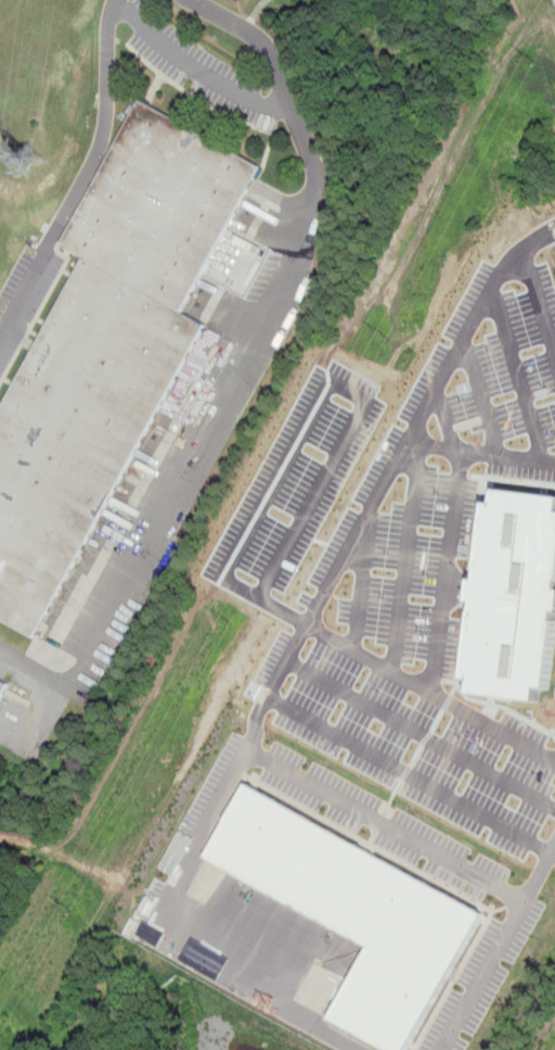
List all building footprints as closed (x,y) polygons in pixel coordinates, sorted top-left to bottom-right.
[(36,638),(206,325),(182,312),(262,166),(141,98),(61,245),(85,258),(0,413),(0,619),(36,638)] [(496,491),(554,498),(554,652),(550,690),(540,688),(540,700),(472,693),(474,679),(466,678),(473,610),(477,611),(478,602),(473,600),(474,580),(479,580),(481,570),(478,569),(486,502),(495,503),(496,491)] [(10,683),(0,678),(0,701),(10,683)] [(480,914),(409,1049),(384,1049),(330,1019),(369,947),(207,857),(248,784),(480,914)]
